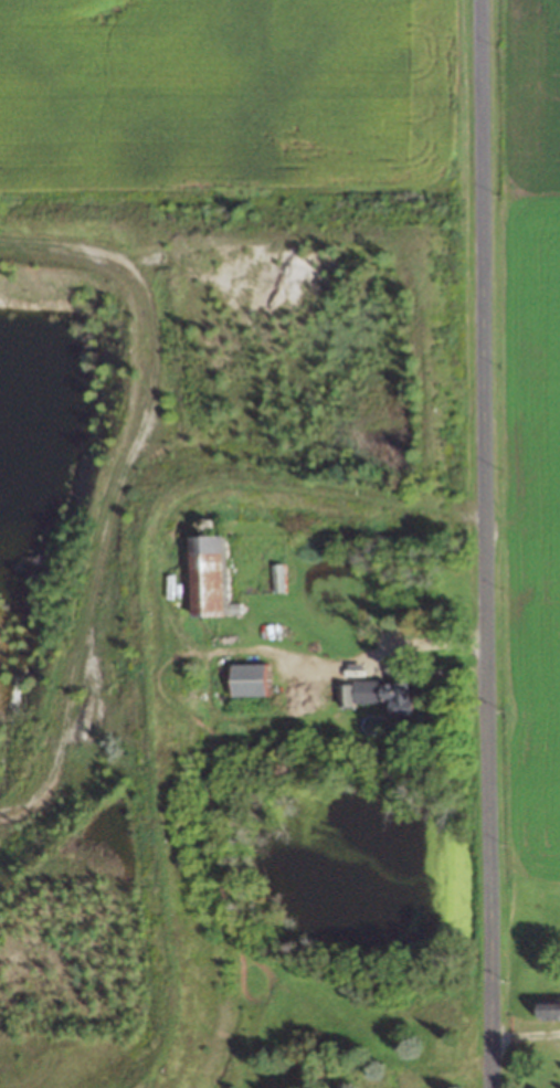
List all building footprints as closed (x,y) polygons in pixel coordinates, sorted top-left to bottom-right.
[(185,618),(222,617),(220,536),(183,537),(185,618)] [(226,698),(263,698),(263,665),(226,665),(226,698)] [(338,682),(339,706),(385,705),(385,716),(410,716),(409,681),(338,682)] [(534,1000),(534,1021),(559,1021),(559,1000),(534,1000)]
